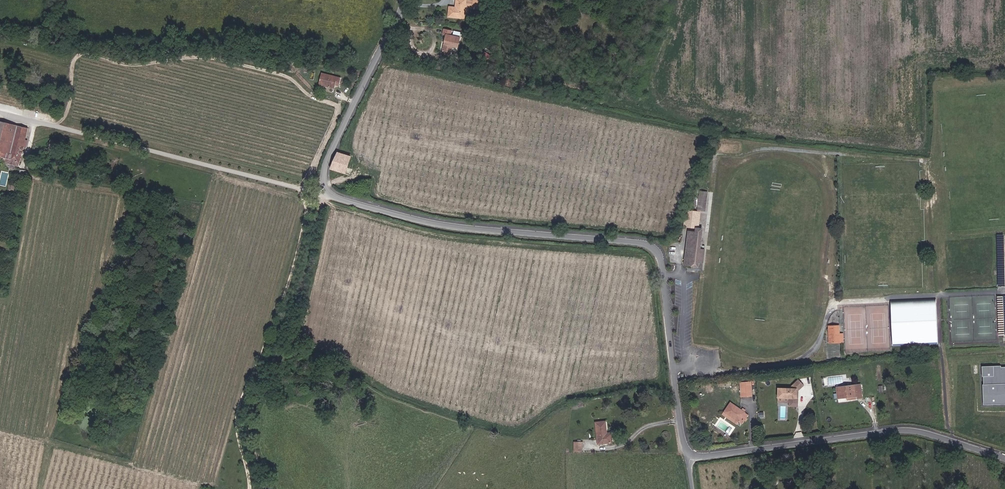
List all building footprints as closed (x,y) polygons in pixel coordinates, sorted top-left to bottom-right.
[(466,1),(466,0),(456,0),(455,8),(449,7),(448,16),(464,18),(465,13),(466,1)] [(487,2),(484,1),(473,0),(473,1),(473,7),(473,8),(483,9),(483,8),(483,5),(486,5),(487,2)] [(473,7),(473,1),(466,1),(465,13),(467,13),(468,6),(473,7)] [(441,55),(449,56),(451,47),(457,49),(459,39),(452,37),(453,33),(443,31),(442,35),(446,36),(441,55)] [(487,60),(490,55),(480,49),(478,54),(487,60)] [(339,86),(340,78),(322,73),(319,85),(334,88),(335,85),(339,86)] [(0,126),(0,157),(3,158),(7,159),(6,161),(6,163),(19,166),(28,128),(1,121),(0,126)] [(59,148),(61,142),(51,140),(50,146),(59,148)] [(345,173),(351,157),(337,152),(330,169),(345,173)] [(705,211),(707,192),(700,191),(697,210),(705,211)] [(696,228),(697,212),(686,210),(684,227),(696,228)] [(702,249),(703,241),(701,241),(702,232),(695,232),(688,231),(684,265),(694,266),(694,267),(698,267),(698,263),(703,263),(703,261),(701,261),(702,255),(704,255),(705,249),(702,249)] [(892,300),(892,333),(940,334),(940,301),(892,300)] [(839,334),(839,331),(837,331),(837,329),(839,329),(839,326),(829,326),(829,343),(839,342),(839,334)] [(940,344),(940,335),(893,333),(893,342),(940,344)] [(797,398),(797,391),(799,391),(804,385),(798,380),(789,388),(778,388),(778,398),(789,398),(789,401),(798,401),(798,398),(797,398)] [(862,398),(860,384),(837,387),(838,399),(847,397),(857,396),(857,399),(862,398)] [(798,407),(798,401),(789,401),(789,398),(778,398),(778,402),(789,403),(789,406),(798,407)] [(732,401),(725,410),(740,422),(742,424),(749,415),(732,401)] [(737,425),(740,422),(725,410),(722,413),(737,425)] [(612,443),(611,433),(607,433),(606,421),(595,422),(598,444),(612,443)] [(582,451),(582,442),(581,442),(577,442),(574,442),(574,451),(582,451)]
